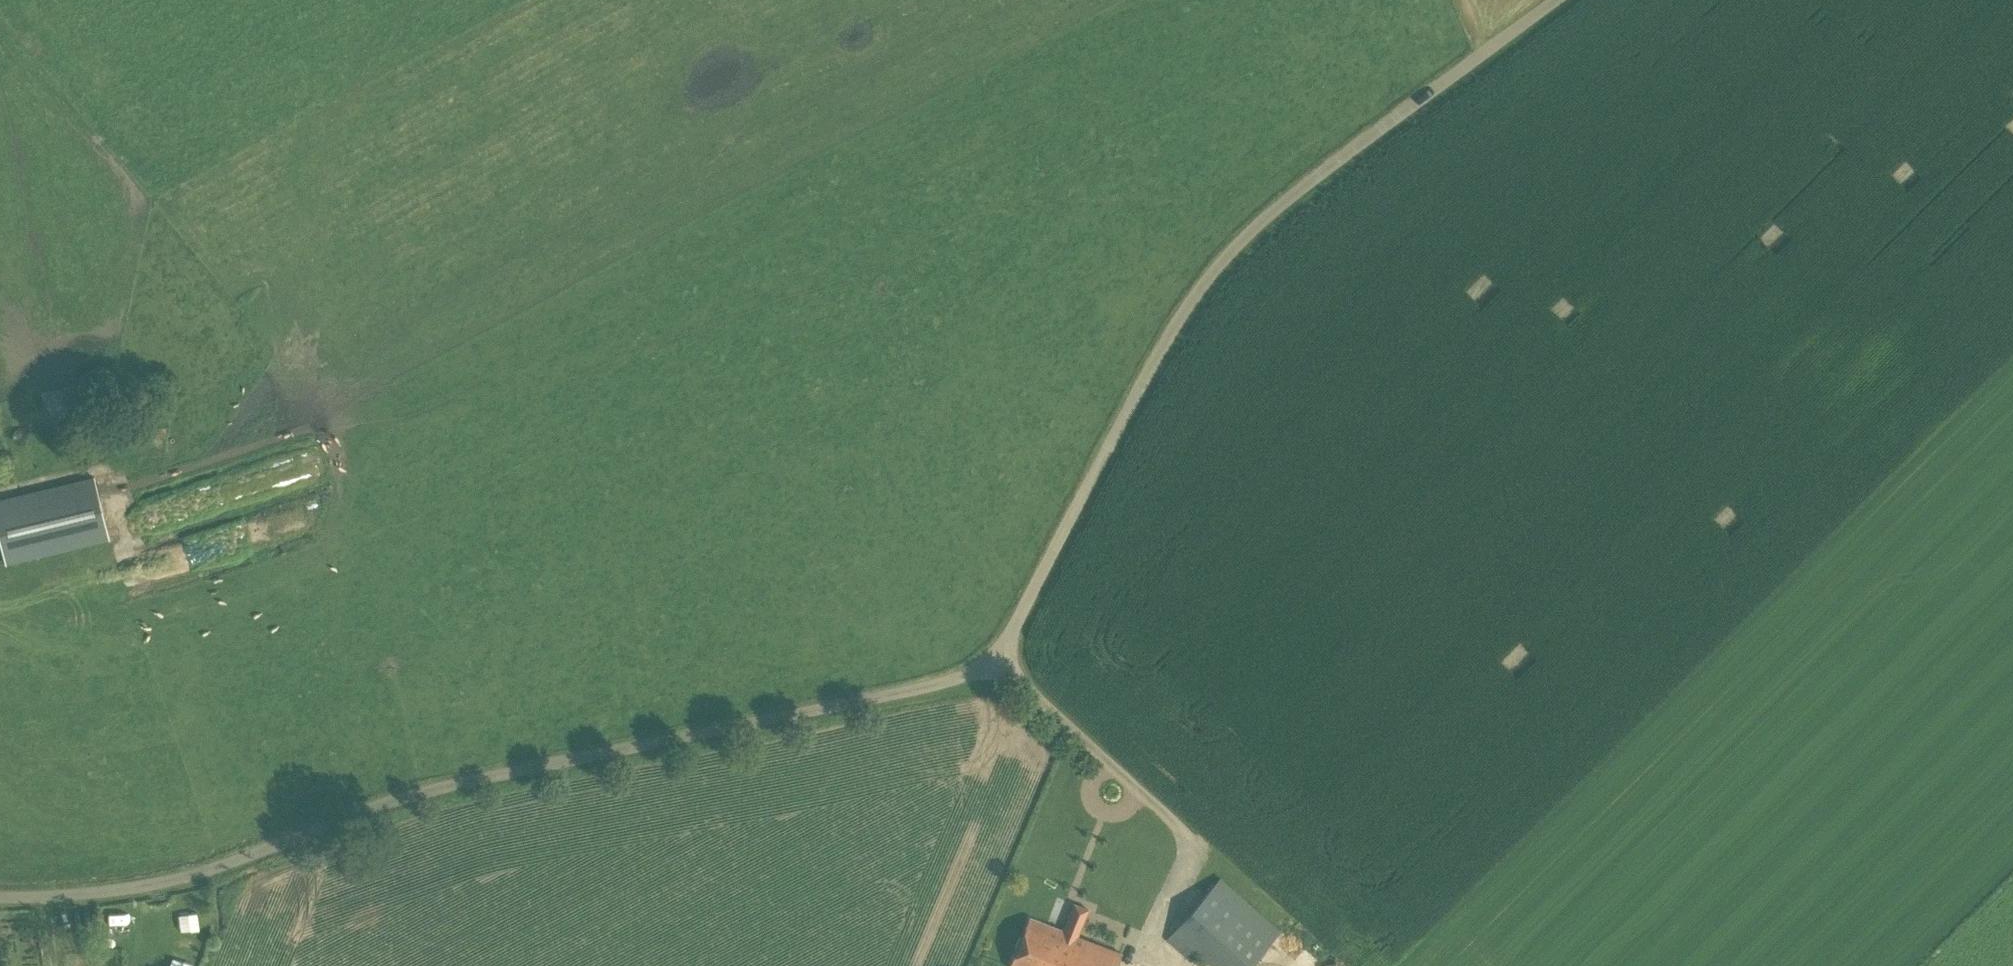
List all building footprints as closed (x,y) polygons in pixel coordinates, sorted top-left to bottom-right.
[(51,422),(92,409),(83,379),(41,392),(51,422)] [(108,539),(93,476),(0,499),(0,534),(7,563),(108,539)] [(1281,930),(1221,877),(1173,931),(1213,965),(1249,965),(1281,930)] [(136,901),(114,905),(116,921),(139,918),(136,901)] [(1123,954),(1031,918),(1023,936),(1019,934),(1015,947),(1019,948),(1012,965),(1118,965),(1123,954)] [(1284,933),(1276,945),(1295,958),(1304,946),(1284,933)] [(98,954),(81,954),(81,965),(98,965),(98,954)]
